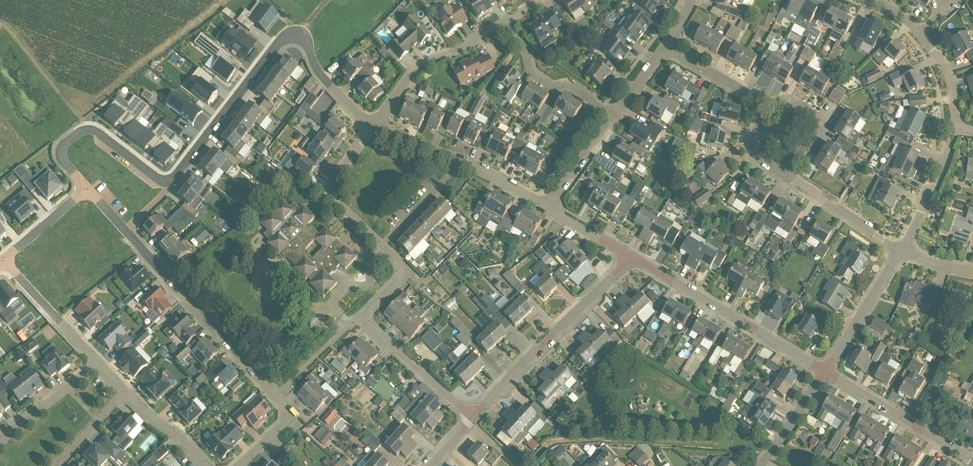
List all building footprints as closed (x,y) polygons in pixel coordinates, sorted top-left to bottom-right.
[(492,9),(490,6),(496,2),(495,0),(466,0),(478,18),(492,9)] [(562,2),(572,16),(582,9),(585,13),(595,7),(591,0),(565,0),(562,2)] [(661,9),(653,3),(656,0),(639,0),(636,4),(637,5),(646,12),(654,18),(661,9)] [(801,0),(794,0),(793,3),(792,3),(787,13),(781,10),(776,21),(782,24),(784,19),(796,25),(807,3),(801,0)] [(814,28),(815,25),(810,23),(815,15),(814,14),(817,9),(807,3),(796,25),(805,30),(803,35),(808,38),(814,28)] [(726,13),(728,7),(717,4),(715,9),(724,12),(726,13)] [(467,21),(457,5),(451,9),(450,8),(437,17),(448,35),(462,26),(461,25),(467,21)] [(644,33),(650,24),(642,18),(646,12),(637,5),(632,10),(629,14),(633,17),(629,22),(644,33)] [(265,7),(257,19),(246,10),(237,22),(250,31),(255,25),(266,33),(278,17),(265,7)] [(713,8),(710,13),(722,18),(724,12),(715,9),(713,8)] [(814,28),(819,31),(823,25),(833,30),(841,15),(831,9),(828,16),(827,15),(823,23),(818,20),(815,25),(814,28)] [(544,49),(556,41),(552,35),(556,33),(555,31),(561,27),(550,10),(541,16),(542,18),(529,27),(540,44),(544,49)] [(765,13),(761,26),(769,28),(773,15),(765,13)] [(839,61),(847,44),(851,37),(846,35),(850,28),(850,27),(852,21),(841,15),(833,30),(830,37),(837,41),(829,56),(839,61)] [(421,23),(415,16),(404,26),(410,33),(400,41),(399,40),(390,49),(400,60),(409,52),(408,51),(418,42),(421,45),(423,43),(424,44),(430,39),(429,38),(431,36),(426,29),(427,28),(422,22),(421,23)] [(606,18),(602,24),(606,27),(610,21),(606,18)] [(736,42),(748,22),(743,19),(737,28),(731,39),(736,42)] [(644,33),(629,22),(623,30),(616,25),(611,31),(625,41),(629,35),(637,42),(644,33)] [(873,48),(882,30),(867,22),(861,34),(854,30),(851,37),(847,44),(859,50),(862,43),(873,48)] [(754,24),(751,30),(756,33),(759,27),(754,24)] [(731,39),(737,28),(732,25),(726,36),(731,39)] [(239,27),(235,32),(236,33),(244,39),(249,33),(239,27)] [(705,47),(713,33),(702,27),(694,41),(705,47)] [(806,42),(804,47),(805,47),(811,50),(812,51),(813,50),(820,35),(818,34),(819,31),(814,28),(808,38),(806,42)] [(624,59),(629,53),(621,47),(625,41),(611,31),(606,39),(610,42),(602,53),(617,63),(621,57),(624,59)] [(775,39),(777,35),(771,32),(771,34),(767,39),(766,42),(771,45),(775,39)] [(244,39),(236,33),(226,45),(245,59),(254,47),(244,39)] [(716,54),(724,40),(713,33),(705,47),(716,54)] [(965,33),(951,41),(958,55),(956,56),(957,59),(966,54),(969,60),(972,58),(972,44),(971,45),(965,33)] [(230,67),(236,60),(202,34),(194,44),(217,62),(211,70),(227,83),(236,71),(230,67)] [(573,36),(567,40),(570,45),(576,41),(573,36)] [(906,52),(896,42),(888,50),(883,45),(872,57),(881,66),(889,58),(894,63),(906,52)] [(738,66),(745,52),(734,45),(726,59),(738,66)] [(805,60),(811,50),(805,47),(800,57),(805,60)] [(773,53),(768,50),(760,64),(765,67),(763,71),(774,77),(782,63),(785,58),(776,52),(773,53)] [(817,52),(812,51),(811,50),(805,60),(810,63),(811,62),(816,53),(817,52)] [(749,72),(757,58),(745,52),(738,66),(749,72)] [(358,75),(362,79),(371,71),(374,67),(363,54),(355,62),(351,66),(346,61),(341,66),(345,71),(342,73),(350,82),(358,75)] [(494,69),(488,56),(476,62),(474,58),(460,65),(461,67),(453,70),(461,85),(473,79),(474,81),(483,76),(483,74),(494,69)] [(285,57),(278,67),(291,77),(298,67),(285,57)] [(616,70),(600,59),(597,64),(596,63),(587,76),(601,87),(608,76),(610,78),(616,70)] [(832,60),(829,65),(837,69),(839,65),(832,60)] [(785,84),(793,70),(782,63),(774,77),(785,84)] [(199,67),(190,78),(196,83),(191,90),(208,104),(210,101),(212,102),(217,95),(215,93),(218,91),(208,83),(213,78),(199,67)] [(278,67),(271,76),(284,86),(291,77),(278,67)] [(818,76),(807,69),(799,83),(810,89),(818,76)] [(520,77),(509,70),(504,76),(502,74),(496,83),(506,90),(501,97),(505,100),(510,103),(522,86),(516,82),(520,77)] [(869,84),(883,78),(879,70),(865,77),(869,84)] [(382,83),(375,76),(371,71),(362,79),(366,84),(358,91),(366,99),(368,97),(373,103),(383,93),(378,87),(382,83)] [(906,77),(902,71),(890,77),(885,80),(887,84),(892,82),(895,88),(905,84),(910,94),(914,92),(915,93),(924,88),(917,72),(906,77)] [(699,89),(690,84),(690,83),(674,74),(665,89),(681,98),(686,90),(696,96),(693,102),(701,105),(706,92),(699,88),(699,89)] [(271,76),(264,85),(277,95),(284,86),(271,76)] [(821,96),(829,82),(818,76),(810,89),(821,96)] [(309,92),(316,83),(316,82),(311,78),(304,88),(309,92)] [(530,105),(540,90),(531,84),(521,99),(530,105)] [(261,105),(271,113),(275,108),(270,104),(277,95),(264,85),(257,94),(265,101),(261,105)] [(834,103),(841,88),(837,85),(835,89),(828,100),(834,103)] [(425,94),(431,97),(434,91),(427,88),(425,94)] [(840,104),(845,95),(844,94),(846,90),(841,88),(834,103),(839,105),(840,104)] [(544,104),(549,97),(540,90),(530,105),(539,111),(536,115),(541,118),(549,107),(544,104)] [(324,92),(320,99),(329,105),(333,98),(324,92)] [(882,94),(878,96),(880,98),(881,102),(889,98),(887,92),(882,94)] [(198,111),(197,112),(195,110),(196,109),(178,94),(179,96),(174,101),(178,105),(174,111),(193,127),(194,127),(192,125),(202,114),(198,111)] [(311,94),(300,110),(306,115),(310,110),(318,99),(312,94),(311,94)] [(560,121),(573,101),(564,95),(554,110),(563,115),(560,120),(560,121)] [(845,95),(840,104),(843,106),(849,97),(845,95)] [(399,118),(409,124),(417,109),(412,106),(415,100),(408,97),(401,106),(405,108),(399,118)] [(478,97),(469,114),(470,114),(476,117),(478,114),(485,101),(478,97)] [(680,104),(669,97),(664,103),(655,98),(646,112),(661,121),(667,111),(673,115),(680,104)] [(911,107),(926,106),(926,98),(910,100),(911,107)] [(123,126),(138,106),(131,101),(125,109),(124,108),(121,111),(113,104),(107,112),(109,113),(104,119),(115,127),(119,123),(123,126)] [(574,130),(580,120),(575,117),(582,107),(573,101),(560,121),(574,130)] [(267,118),(271,113),(261,105),(258,110),(249,104),(242,113),(255,123),(260,127),(267,118)] [(510,105),(507,110),(512,114),(516,109),(510,105)] [(694,105),(690,111),(695,114),(699,108),(694,105)] [(737,124),(740,110),(723,105),(721,113),(718,112),(716,118),(710,116),(708,124),(716,125),(721,127),(723,120),(737,124)] [(138,106),(123,126),(128,130),(124,134),(135,142),(145,129),(138,124),(141,121),(140,120),(146,112),(138,106)] [(554,110),(549,107),(541,118),(535,127),(541,130),(544,124),(554,110)] [(427,114),(417,109),(409,124),(419,129),(424,120),(429,122),(435,112),(435,111),(430,108),(427,114)] [(911,111),(910,113),(903,110),(898,119),(899,120),(920,130),(926,119),(919,116),(920,115),(911,111)] [(692,120),(695,116),(688,111),(685,116),(692,120)] [(841,122),(854,130),(860,120),(861,119),(847,111),(841,122)] [(867,111),(863,118),(868,121),(872,114),(867,111)] [(437,133),(445,118),(435,112),(429,122),(427,127),(437,133)] [(242,113),(235,122),(248,132),(255,123),(242,113)] [(449,113),(443,124),(449,127),(454,117),(455,116),(449,113)] [(702,113),(700,120),(708,122),(709,115),(702,113)] [(331,114),(326,121),(322,126),(325,129),(326,128),(332,133),(342,141),(345,137),(342,134),(346,130),(336,122),(339,119),(331,114)] [(466,123),(463,128),(469,132),(474,121),(476,117),(470,114),(468,117),(466,123)] [(464,122),(454,117),(449,127),(446,132),(456,137),(464,122)] [(166,118),(161,124),(168,130),(173,123),(166,118)] [(723,150),(727,135),(714,132),(716,125),(708,124),(707,123),(695,120),(693,127),(700,128),(700,129),(701,129),(700,133),(710,136),(708,147),(723,150)] [(896,138),(895,138),(908,144),(911,145),(911,146),(912,145),(904,141),(906,137),(909,138),(915,141),(920,130),(899,120),(894,130),(889,128),(887,133),(896,138)] [(483,126),(474,121),(469,132),(464,141),(474,146),(478,136),(484,140),(485,138),(490,129),(484,126),(483,126)] [(241,141),(248,132),(235,122),(228,131),(241,141)] [(648,129),(637,122),(629,134),(639,140),(636,145),(645,151),(648,146),(645,144),(649,139),(655,143),(659,136),(663,130),(652,123),(648,129)] [(859,154),(861,150),(848,141),(854,130),(841,122),(834,133),(839,136),(837,141),(848,148),(859,154)] [(173,123),(168,130),(176,135),(179,138),(184,131),(173,123)] [(152,134),(145,129),(135,142),(145,150),(149,146),(153,149),(168,130),(161,124),(155,132),(154,131),(152,134)] [(496,156),(505,139),(507,134),(498,128),(497,130),(491,127),(490,129),(485,138),(491,141),(486,151),(496,156)] [(325,129),(322,134),(328,139),(332,133),(326,128),(325,129)] [(168,130),(153,149),(158,153),(154,158),(165,166),(170,160),(171,161),(177,154),(169,147),(171,144),(170,144),(176,135),(168,130)] [(246,145),(241,141),(228,131),(221,141),(239,154),(246,145)] [(342,141),(332,133),(328,139),(322,134),(314,144),(328,154),(331,149),(334,152),(342,141)] [(516,155),(522,143),(525,136),(521,134),(518,135),(513,144),(505,139),(496,156),(505,161),(510,151),(516,155)] [(320,171),(327,161),(324,158),(328,154),(314,144),(309,140),(307,138),(302,145),(302,147),(303,147),(302,149),(308,153),(314,158),(310,163),(320,171)] [(914,167),(919,156),(912,153),(913,152),(906,148),(908,144),(895,138),(893,143),(895,144),(904,148),(899,160),(890,155),(890,156),(914,167)] [(677,139),(674,145),(680,148),(682,142),(677,139)] [(262,143),(256,150),(262,154),(267,147),(263,144),(262,143)] [(527,172),(535,155),(526,150),(528,146),(522,143),(516,155),(521,158),(516,167),(527,172)] [(645,151),(636,145),(632,143),(629,148),(622,144),(618,151),(617,150),(612,158),(629,168),(634,160),(633,159),(636,154),(647,161),(650,154),(645,151)] [(837,156),(841,151),(834,147),(827,143),(821,154),(839,165),(840,165),(844,160),(837,156)] [(547,153),(539,148),(535,155),(527,172),(536,177),(541,167),(547,170),(553,159),(546,156),(547,153)] [(848,148),(844,154),(846,155),(847,155),(855,160),(859,154),(848,148)] [(214,150),(206,159),(219,169),(227,160),(232,164),(235,159),(225,151),(222,156),(214,150)] [(320,171),(310,163),(303,159),(297,153),(290,163),(294,166),(290,171),(299,178),(303,173),(309,178),(313,173),(316,176),(320,171)] [(832,175),(839,165),(821,154),(814,165),(827,173),(828,173),(832,175)] [(914,167),(890,156),(885,166),(882,164),(879,170),(895,178),(897,173),(901,175),(902,175),(912,180),(917,171),(916,168),(913,167),(914,167)] [(212,179),(219,169),(206,159),(199,169),(212,179)] [(261,166),(265,170),(269,165),(265,161),(261,166)] [(614,174),(620,177),(624,172),(618,168),(606,161),(602,167),(614,174)] [(729,174),(723,169),(725,167),(720,162),(711,171),(704,164),(692,175),(699,183),(707,176),(717,186),(729,174)] [(18,168),(14,172),(32,193),(37,188),(48,201),(54,195),(56,197),(62,191),(61,190),(63,188),(59,184),(61,183),(55,176),(53,178),(50,174),(45,178),(40,173),(34,179),(28,172),(24,175),(18,168)] [(847,172),(842,178),(847,182),(852,177),(847,172)] [(621,179),(626,183),(630,177),(624,173),(621,179)] [(682,174),(673,173),(672,182),(681,183),(682,174)] [(13,175),(7,180),(13,185),(18,181),(13,175)] [(852,182),(850,186),(855,189),(861,179),(855,176),(855,177),(852,182)] [(192,178),(185,188),(202,201),(210,192),(214,187),(204,180),(200,184),(192,178)] [(892,211),(897,201),(895,200),(898,194),(888,189),(892,184),(880,178),(874,189),(882,192),(876,203),(892,211)] [(751,200),(760,187),(749,180),(740,193),(751,200)] [(601,212),(610,196),(599,190),(601,187),(594,182),(587,194),(593,197),(589,204),(601,212)] [(657,182),(653,189),(660,193),(663,186),(657,182)] [(267,184),(259,193),(265,198),(272,189),(267,184)] [(762,207),(771,193),(760,187),(751,200),(762,207)] [(195,211),(202,201),(185,188),(177,197),(186,203),(182,208),(188,213),(195,218),(199,213),(195,211)] [(698,206),(712,197),(707,189),(693,199),(698,206)] [(9,212),(20,225),(33,213),(28,207),(34,202),(25,191),(15,200),(19,205),(9,212)] [(732,206),(738,196),(733,193),(727,203),(732,206)] [(490,222),(503,199),(493,194),(488,203),(482,200),(474,213),(490,222)] [(612,219),(617,209),(627,215),(635,202),(631,199),(624,194),(619,202),(610,196),(601,212),(612,219)] [(506,229),(512,218),(506,214),(512,205),(503,199),(490,222),(498,227),(496,229),(503,232),(505,228),(506,229)] [(303,206),(300,209),(294,203),(290,208),(283,200),(260,224),(268,231),(264,235),(270,241),(267,244),(279,255),(281,253),(296,267),(294,269),(306,280),(308,278),(312,282),(309,284),(324,298),(337,284),(329,276),(340,265),(345,270),(357,258),(345,247),(344,247),(337,240),(337,239),(326,228),(319,235),(309,225),(315,218),(303,206)] [(440,200),(433,207),(445,219),(452,211),(440,200)] [(779,225),(791,207),(781,200),(771,214),(769,219),(779,225)] [(426,215),(438,226),(445,219),(433,207),(426,215)] [(797,234),(797,233),(792,230),(802,213),(791,207),(779,225),(777,229),(789,235),(785,240),(790,244),(797,234)] [(233,211),(227,218),(236,225),(242,218),(233,211)] [(511,232),(514,227),(524,232),(533,217),(523,211),(517,221),(512,218),(506,229),(511,232)] [(656,219),(642,211),(634,223),(644,229),(639,238),(644,241),(660,214),(656,219)] [(757,225),(764,215),(758,211),(752,222),(757,225)] [(179,235),(197,220),(195,218),(188,213),(173,227),(179,235)] [(152,238),(164,227),(168,223),(160,214),(156,218),(143,229),(152,238)] [(672,228),(675,223),(660,214),(644,241),(649,244),(654,235),(672,246),(680,233),(672,228)] [(426,215),(419,222),(431,233),(438,226),(426,215)] [(691,215),(688,221),(693,224),(697,218),(691,215)] [(764,215),(757,225),(754,230),(759,233),(769,218),(764,215)] [(968,215),(966,221),(944,215),(939,232),(954,236),(952,242),(967,246),(972,232),(972,216),(968,215)] [(536,247),(542,236),(536,232),(541,222),(533,217),(524,232),(519,240),(528,245),(529,243),(536,247)] [(419,222),(412,230),(423,241),(431,233),(419,222)] [(823,259),(829,249),(824,245),(832,232),(818,224),(807,242),(816,248),(813,253),(823,259)] [(210,236),(202,228),(193,237),(200,245),(210,236)] [(797,233),(797,234),(803,237),(805,233),(799,229),(797,233)] [(429,246),(423,241),(412,230),(404,237),(416,248),(422,254),(426,249),(429,246)] [(160,247),(168,256),(180,245),(172,236),(160,247)] [(397,244),(409,256),(416,248),(404,237),(397,244)] [(729,237),(725,244),(733,248),(737,242),(729,237)] [(558,255),(566,264),(579,252),(569,242),(566,245),(560,239),(548,251),(555,258),(558,255)] [(691,269),(703,248),(688,239),(681,251),(690,257),(685,266),(691,269)] [(180,245),(168,256),(176,265),(192,250),(184,241),(180,245)] [(429,246),(437,254),(440,251),(432,243),(429,246)] [(858,277),(867,262),(855,256),(859,249),(848,243),(840,254),(850,260),(844,269),(842,268),(837,275),(848,282),(853,274),(858,277)] [(783,247),(784,254),(793,253),(792,245),(783,247)] [(442,259),(437,254),(429,246),(426,249),(440,262),(442,259)] [(703,248),(691,269),(695,272),(700,263),(710,269),(713,265),(719,269),(727,256),(720,251),(717,256),(703,248)] [(540,249),(535,254),(539,259),(545,254),(540,249)] [(750,250),(746,257),(752,261),(756,254),(750,250)] [(593,271),(587,263),(588,262),(579,252),(566,264),(554,275),(563,285),(564,284),(569,279),(577,285),(577,286),(584,278),(585,277),(594,272),(593,271)] [(772,253),(769,259),(776,263),(779,258),(772,253)] [(761,257),(757,263),(765,268),(768,262),(761,257)] [(545,299),(557,288),(548,278),(553,274),(544,264),(535,273),(542,280),(534,287),(545,299)] [(445,265),(440,271),(444,275),(450,269),(445,265)] [(149,278),(140,267),(133,272),(131,269),(120,278),(132,292),(132,293),(133,292),(135,290),(149,278)] [(737,297),(749,275),(734,267),(727,279),(737,285),(732,293),(737,297)] [(494,268),(488,270),(490,276),(497,274),(494,268)] [(525,318),(534,309),(521,294),(525,290),(507,271),(503,276),(519,292),(509,301),(525,318)] [(586,279),(580,285),(584,290),(590,284),(596,279),(591,274),(586,279)] [(757,297),(764,284),(749,275),(737,297),(741,299),(747,291),(757,297)] [(938,289),(915,281),(914,286),(906,283),(899,304),(914,309),(916,302),(919,294),(926,297),(923,304),(937,309),(940,301),(935,299),(938,289)] [(99,287),(104,292),(109,287),(104,282),(99,287)] [(843,302),(844,300),(841,298),(845,292),(829,283),(824,291),(829,294),(822,305),(837,313),(843,302)] [(9,288),(0,295),(0,302),(3,306),(0,308),(0,313),(12,327),(20,322),(13,313),(23,305),(9,288)] [(154,324),(160,318),(171,308),(163,299),(165,298),(156,288),(141,301),(151,311),(146,316),(154,324)] [(656,298),(649,291),(645,295),(652,301),(656,298)] [(789,298),(778,292),(774,299),(765,313),(779,322),(782,317),(787,320),(792,311),(800,297),(793,293),(789,298)] [(806,292),(803,298),(808,301),(812,296),(806,292)] [(393,322),(407,307),(403,303),(408,297),(404,293),(384,314),(393,322)] [(649,305),(639,294),(631,302),(624,295),(620,299),(637,317),(649,305)] [(121,300),(127,305),(132,300),(128,296),(127,295),(126,295),(121,300)] [(503,295),(494,302),(500,308),(508,301),(503,295)] [(91,330),(106,316),(90,299),(76,311),(82,317),(80,319),(91,330)] [(504,315),(515,327),(525,318),(509,301),(500,310),(489,299),(484,303),(497,316),(501,312),(504,315)] [(625,329),(637,317),(620,299),(616,303),(623,310),(614,318),(625,329)] [(131,309),(136,305),(133,300),(127,305),(131,309)] [(493,320),(497,316),(484,303),(482,301),(478,305),(485,313),(493,320)] [(667,330),(680,308),(669,301),(662,314),(670,319),(669,321),(665,322),(662,327),(667,330)] [(402,331),(422,309),(418,305),(412,311),(407,307),(393,322),(402,331)] [(683,327),(691,314),(680,308),(667,330),(672,333),(674,328),(673,325),(675,322),(683,327)] [(411,339),(418,331),(425,323),(420,319),(426,313),(422,309),(402,331),(411,339)] [(484,313),(475,321),(481,327),(490,319),(484,313)] [(190,332),(188,330),(192,325),(183,315),(169,327),(179,338),(180,337),(187,344),(196,336),(191,331),(190,332)] [(814,315),(811,320),(807,318),(797,332),(809,340),(815,330),(823,335),(829,325),(822,321),(814,315)] [(325,317),(310,318),(310,319),(310,327),(322,327),(325,327),(325,317)] [(470,342),(474,338),(455,318),(450,322),(461,333),(470,342)] [(694,353),(710,326),(699,319),(692,332),(700,337),(699,339),(695,340),(693,344),(689,350),(694,353)] [(896,331),(888,326),(876,319),(871,327),(884,334),(886,330),(893,334),(896,331)] [(122,352),(125,349),(137,338),(134,334),(129,339),(126,335),(116,324),(99,340),(109,351),(116,345),(122,352)] [(507,335),(496,324),(487,332),(497,344),(507,335)] [(438,325),(434,329),(438,333),(442,329),(438,325)] [(641,325),(637,329),(641,333),(645,329),(641,325)] [(714,345),(721,332),(710,326),(694,353),(698,355),(701,350),(702,351),(705,347),(704,343),(705,340),(714,345)] [(621,342),(607,327),(602,332),(601,331),(592,339),(585,332),(581,335),(599,354),(598,354),(604,360),(610,355),(603,348),(610,341),(615,347),(621,342)] [(651,339),(655,331),(648,327),(644,335),(651,339)] [(662,327),(657,335),(662,338),(664,335),(667,330),(662,327)] [(916,343),(923,331),(917,328),(913,334),(911,333),(908,338),(916,343)] [(145,330),(137,338),(125,349),(129,353),(120,362),(123,365),(120,367),(127,374),(129,372),(134,377),(148,365),(135,351),(150,336),(145,330)] [(434,351),(438,347),(442,343),(430,330),(421,339),(434,351)] [(497,344),(487,332),(486,333),(477,341),(487,353),(497,344)] [(465,347),(470,342),(461,333),(456,338),(463,345),(465,347)] [(586,366),(598,354),(599,354),(581,335),(577,339),(584,347),(575,355),(586,366)] [(720,356),(721,357),(726,359),(723,364),(721,368),(725,370),(740,344),(729,337),(722,350),(718,347),(708,363),(714,367),(720,356)] [(356,362),(369,347),(360,338),(350,349),(347,346),(341,352),(349,360),(351,358),(356,362)] [(28,353),(39,345),(33,339),(23,346),(28,353)] [(204,358),(208,362),(218,353),(205,339),(196,348),(191,352),(200,362),(204,358)] [(876,364),(883,353),(886,348),(878,343),(869,357),(858,349),(849,364),(851,365),(852,367),(855,369),(856,368),(861,371),(862,369),(866,372),(872,362),(876,364)] [(744,363),(751,350),(740,344),(725,370),(729,373),(734,364),(733,361),(735,358),(741,362),(734,374),(740,378),(747,365),(744,363)] [(476,376),(485,368),(473,356),(465,347),(463,345),(453,354),(463,365),(464,364),(476,376)] [(179,363),(191,352),(185,346),(173,356),(179,363)] [(164,357),(168,353),(169,352),(164,347),(158,352),(163,357),(164,357)] [(368,367),(378,355),(369,347),(356,362),(361,367),(359,369),(366,375),(372,370),(368,367)] [(22,350),(13,354),(16,363),(26,359),(22,350)] [(59,375),(70,366),(58,350),(47,359),(47,360),(41,364),(51,377),(57,372),(59,375)] [(453,354),(451,352),(446,356),(459,370),(455,374),(466,386),(476,376),(464,364),(463,365),(453,354)] [(887,386),(895,373),(886,368),(892,358),(883,353),(876,364),(882,368),(875,379),(887,386)] [(758,356),(753,363),(758,366),(763,359),(758,356)] [(790,388),(797,378),(769,361),(766,366),(781,376),(778,381),(790,388)] [(913,401),(920,389),(913,385),(924,367),(913,361),(907,370),(912,372),(899,393),(913,401)] [(237,377),(238,376),(231,368),(227,372),(220,364),(207,375),(217,385),(221,382),(226,388),(228,386),(234,393),(243,384),(237,377)] [(343,364),(336,371),(341,375),(347,368),(343,364)] [(385,364),(380,370),(385,373),(390,368),(385,364)] [(607,364),(601,369),(607,376),(613,371),(607,364)] [(543,373),(561,390),(572,377),(562,368),(554,376),(547,369),(543,373)] [(159,375),(154,369),(141,382),(147,387),(145,389),(157,402),(172,388),(160,375),(159,375)] [(950,373),(945,369),(943,372),(942,371),(933,384),(941,389),(950,376),(949,375),(950,373)] [(35,393),(43,387),(30,370),(8,387),(20,402),(34,391),(35,393)] [(197,371),(192,375),(197,380),(202,376),(197,371)] [(683,371),(679,377),(687,381),(690,376),(690,375),(683,371)] [(559,401),(565,395),(565,394),(561,390),(543,373),(539,377),(546,384),(538,392),(541,396),(536,401),(547,410),(551,406),(548,403),(554,398),(559,401)] [(201,387),(208,380),(203,375),(196,382),(201,387)] [(307,404),(321,388),(316,383),(317,382),(310,375),(304,381),(308,385),(298,395),(307,404)] [(375,381),(371,377),(366,382),(371,386),(375,381)] [(790,388),(778,381),(775,386),(768,382),(765,386),(759,382),(755,388),(768,396),(772,391),(783,399),(790,388)] [(438,424),(443,417),(437,412),(440,408),(430,398),(434,394),(423,384),(417,390),(421,394),(414,402),(422,409),(438,424)] [(345,385),(340,390),(346,395),(350,389),(345,385)] [(327,393),(321,388),(307,404),(316,412),(326,401),(329,404),(335,398),(328,392),(327,393)] [(709,395),(724,404),(726,401),(715,394),(717,390),(713,388),(709,395)] [(770,419),(776,409),(765,401),(768,396),(755,388),(752,393),(756,396),(750,406),(770,419)] [(189,401),(181,391),(170,401),(179,411),(177,412),(189,425),(194,421),(195,423),(199,419),(198,418),(202,414),(190,400),(189,401)] [(2,394),(0,395),(0,412),(4,409),(5,411),(12,406),(2,394)] [(379,407),(384,402),(379,397),(374,403),(379,407)] [(835,417),(843,405),(830,397),(822,410),(817,419),(823,422),(828,413),(835,417)] [(270,411),(258,398),(247,408),(245,406),(233,417),(242,428),(248,422),(255,430),(262,423),(260,421),(270,411)] [(395,411),(404,419),(408,414),(413,419),(423,427),(426,424),(432,430),(438,424),(422,409),(414,402),(414,401),(405,411),(399,406),(395,411)] [(722,408),(721,409),(728,414),(733,407),(726,402),(723,406),(722,408)] [(837,431),(838,432),(838,431),(843,434),(844,433),(856,413),(843,405),(835,417),(842,422),(837,431)] [(510,408),(506,412),(530,433),(541,420),(525,406),(517,415),(510,408)] [(763,429),(770,419),(750,406),(743,417),(763,429)] [(963,418),(966,413),(955,406),(947,419),(960,427),(958,431),(972,440),(972,439),(972,424),(965,419),(963,418)] [(77,414),(82,420),(88,414),(83,408),(77,414)] [(331,408),(327,413),(334,418),(338,414),(331,408)] [(400,424),(404,419),(395,411),(391,416),(400,424)] [(502,432),(513,442),(515,439),(519,444),(530,433),(506,412),(502,417),(509,423),(502,432)] [(137,425),(125,414),(120,420),(120,419),(117,423),(117,424),(111,430),(118,435),(114,440),(125,450),(134,441),(128,435),(137,425)] [(574,416),(569,421),(575,427),(580,422),(574,416)] [(869,438),(877,425),(863,417),(850,439),(856,442),(861,433),(869,438)] [(242,438),(230,425),(220,435),(219,434),(213,440),(215,441),(210,446),(208,445),(209,444),(208,444),(207,445),(212,450),(211,451),(215,456),(216,455),(221,460),(229,453),(228,451),(242,438)] [(560,425),(555,437),(555,440),(570,439),(571,437),(560,425)] [(876,454),(889,433),(877,425),(869,438),(875,442),(870,451),(876,454)] [(412,452),(417,446),(411,440),(414,437),(405,428),(396,438),(412,452)] [(365,437),(378,448),(382,444),(367,430),(363,434),(365,437)] [(327,431),(325,434),(330,439),(333,436),(328,431),(327,431)] [(843,434),(838,431),(838,432),(827,449),(833,453),(845,434),(843,434)] [(388,465),(378,456),(374,453),(378,448),(365,437),(361,441),(372,451),(363,460),(367,464),(369,465),(388,465)] [(811,444),(809,448),(813,450),(819,440),(814,437),(810,443),(811,444)] [(902,458),(910,445),(896,437),(883,459),(889,462),(894,453),(902,458)] [(406,458),(412,452),(396,438),(387,448),(397,456),(400,453),(406,458)] [(534,438),(528,444),(533,450),(539,445),(534,438)] [(105,439),(100,445),(97,448),(95,447),(85,458),(94,465),(102,465),(108,459),(111,455),(113,458),(119,452),(105,439)] [(820,443),(814,453),(821,457),(826,447),(820,443)] [(478,465),(484,459),(486,460),(492,465),(493,465),(495,463),(502,456),(493,448),(488,454),(477,444),(467,456),(478,465)] [(158,462),(169,452),(163,445),(152,455),(158,462)] [(641,451),(645,455),(649,460),(653,455),(650,447),(646,445),(641,451)] [(917,461),(922,452),(910,445),(902,458),(909,462),(906,465),(914,465),(917,461)] [(594,461),(598,465),(616,465),(613,463),(617,459),(605,446),(600,450),(591,458),(594,461)] [(119,452),(115,455),(126,465),(131,459),(121,450),(119,452)] [(636,464),(645,455),(641,451),(632,459),(636,464)] [(645,455),(636,464),(638,465),(642,465),(643,465),(649,460),(645,455)] [(331,461),(327,458),(323,463),(326,465),(327,465),(331,461)] [(932,458),(926,465),(944,465),(932,458)]
